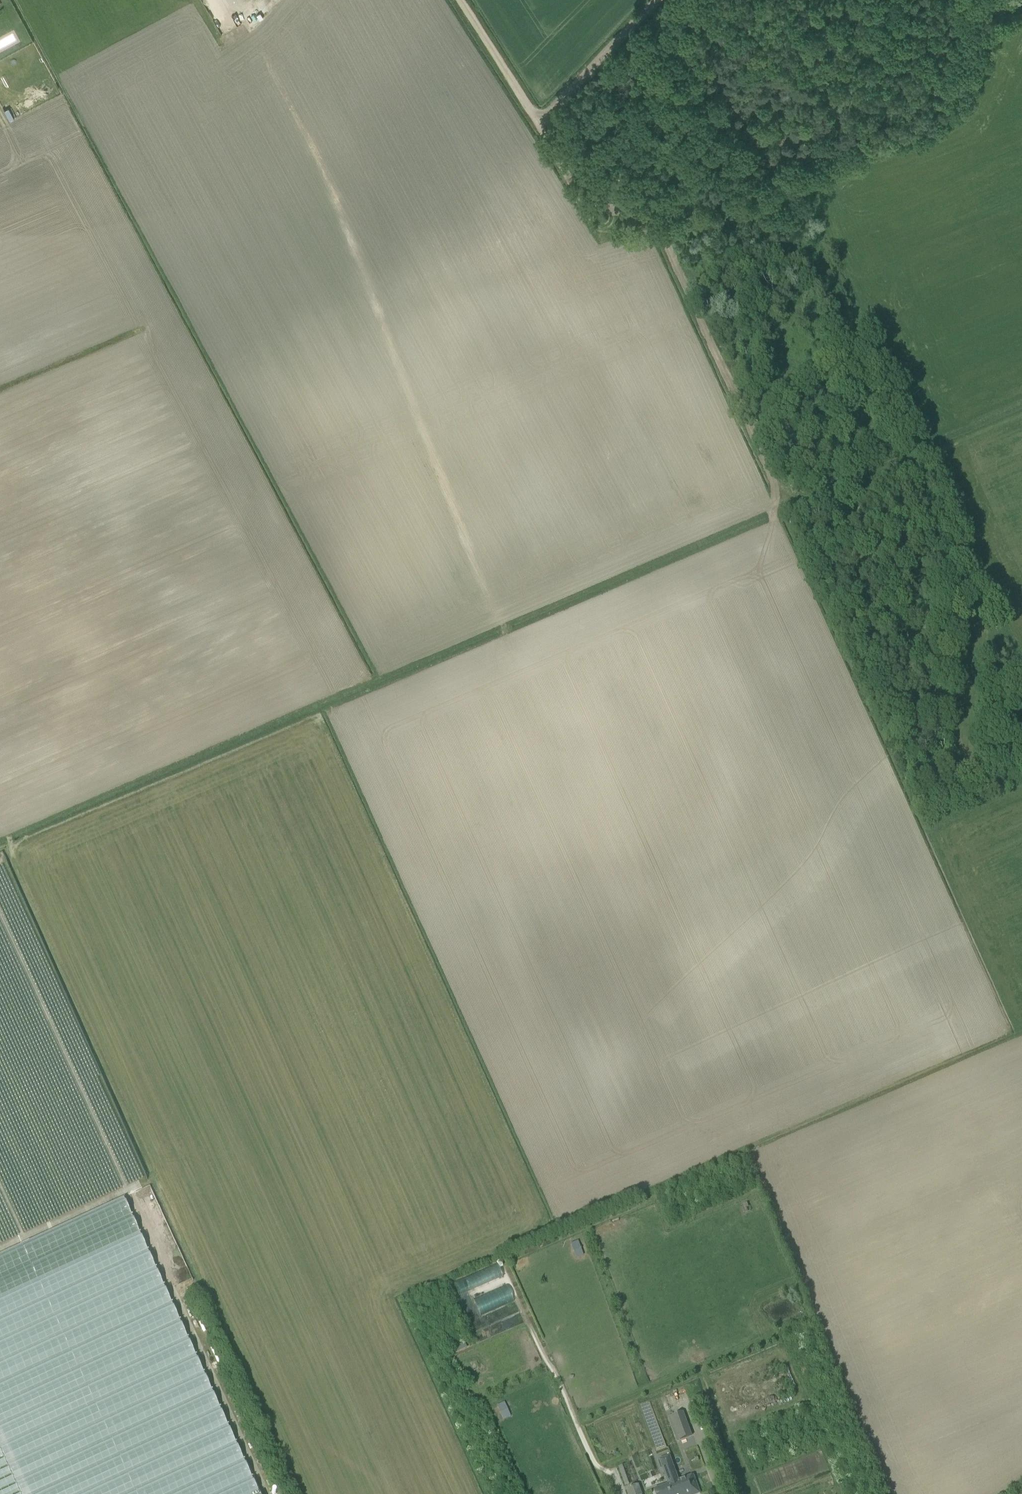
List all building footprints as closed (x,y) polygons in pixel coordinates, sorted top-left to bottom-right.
[(254,2),(261,15),(268,11),(263,2),(262,0),(258,0),(254,2)] [(171,1303),(123,1198),(0,1254),(0,1493),(259,1493),(171,1303)] [(501,1265),(456,1283),(461,1294),(505,1276),(501,1265)] [(497,1404),(501,1419),(511,1417),(507,1401),(497,1404)] [(692,1438),(682,1410),(671,1414),(681,1442),(692,1438)] [(695,1485),(697,1484),(694,1475),(679,1480),(670,1456),(659,1460),(669,1484),(654,1490),(655,1493),(694,1493),(698,1493),(695,1485)] [(624,1465),(619,1467),(626,1486),(631,1484),(624,1465)] [(638,1485),(627,1489),(629,1493),(641,1493),(638,1485)]
